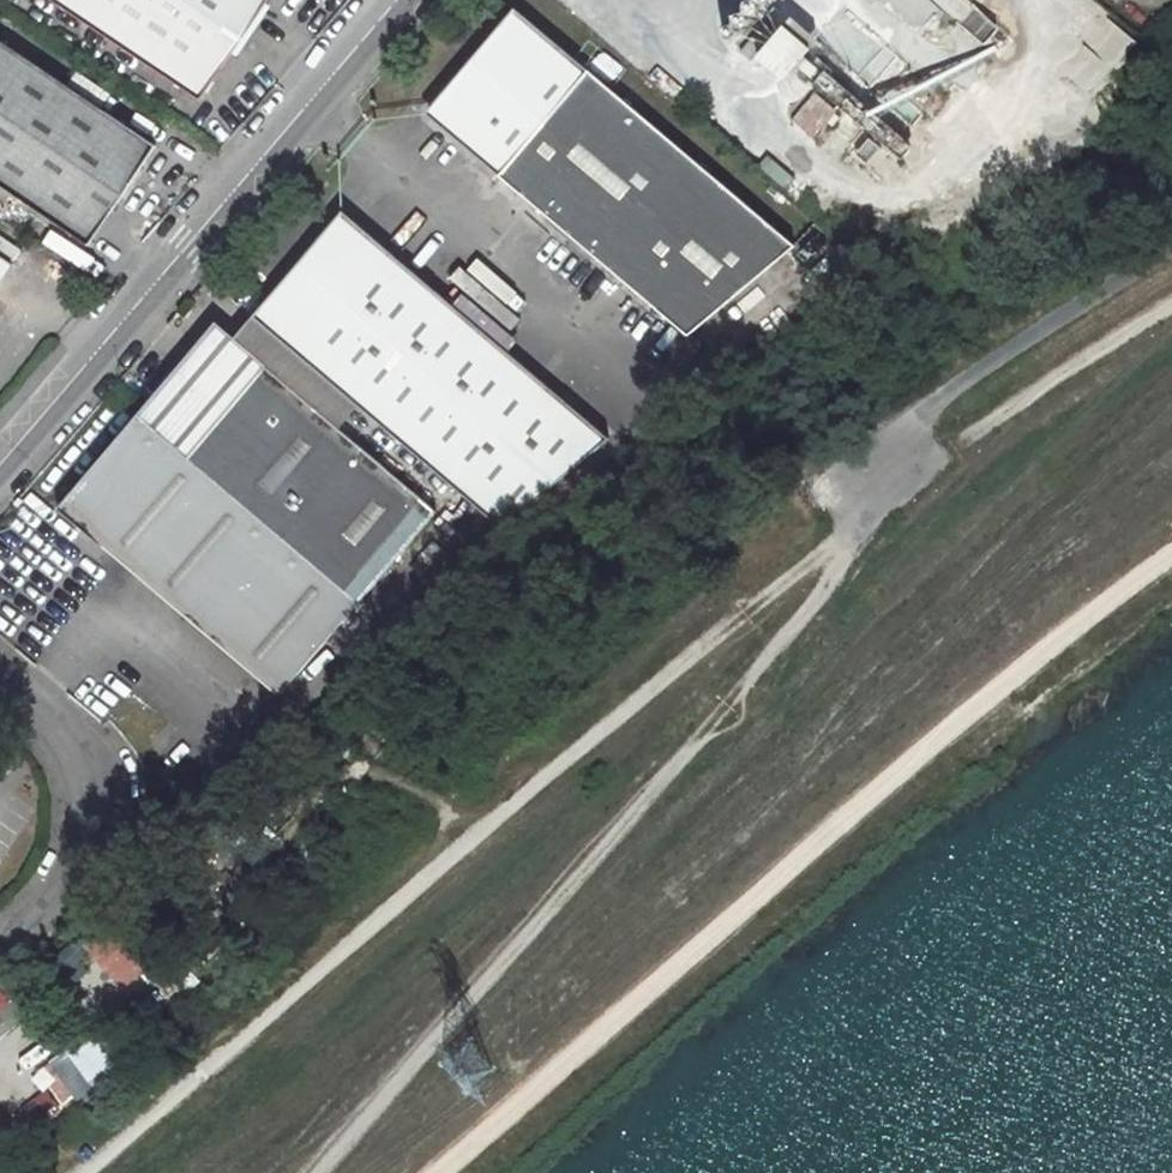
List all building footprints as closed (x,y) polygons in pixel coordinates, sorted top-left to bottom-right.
[(209,100),(272,0),(62,0),(209,100)] [(991,21),(966,0),(871,0),(872,1),(857,19),(938,85),(991,21)] [(791,247),(511,10),(443,91),(447,93),(445,95),(435,108),(437,120),(450,131),(448,135),(684,335),(791,247)] [(1108,19),(1059,68),(1085,94),(1133,44),(1108,19)] [(773,35),(762,25),(738,52),(749,62),(773,35)] [(806,51),(781,29),(764,50),(789,71),(806,51)] [(94,243),(160,146),(0,38),(0,180),(94,243)] [(816,88),(896,156),(907,143),(827,75),(816,88)] [(437,120),(435,108),(445,95),(447,93),(443,91),(426,110),(423,114),(448,135),(450,131),(437,120)] [(790,120),(812,140),(836,111),(815,92),(790,120)] [(767,157),(759,167),(781,186),(790,176),(767,157)] [(364,235),(338,213),(318,237),(323,241),(332,229),(345,228),(359,240),(364,235)] [(352,404),(498,528),(604,440),(364,235),(359,240),(345,228),(332,229),(323,241),(318,237),(250,318),(352,404)] [(16,267),(0,256),(0,291),(16,267)] [(352,404),(250,318),(231,341),(333,427),(352,404)] [(133,421),(355,607),(435,513),(333,427),(231,341),(213,326),(133,421)] [(355,607),(133,421),(56,512),(278,698),(355,607)] [(73,941),(120,988),(156,953),(109,905),(73,941)] [(90,1027),(48,1060),(82,1104),(124,1071),(90,1027)]
